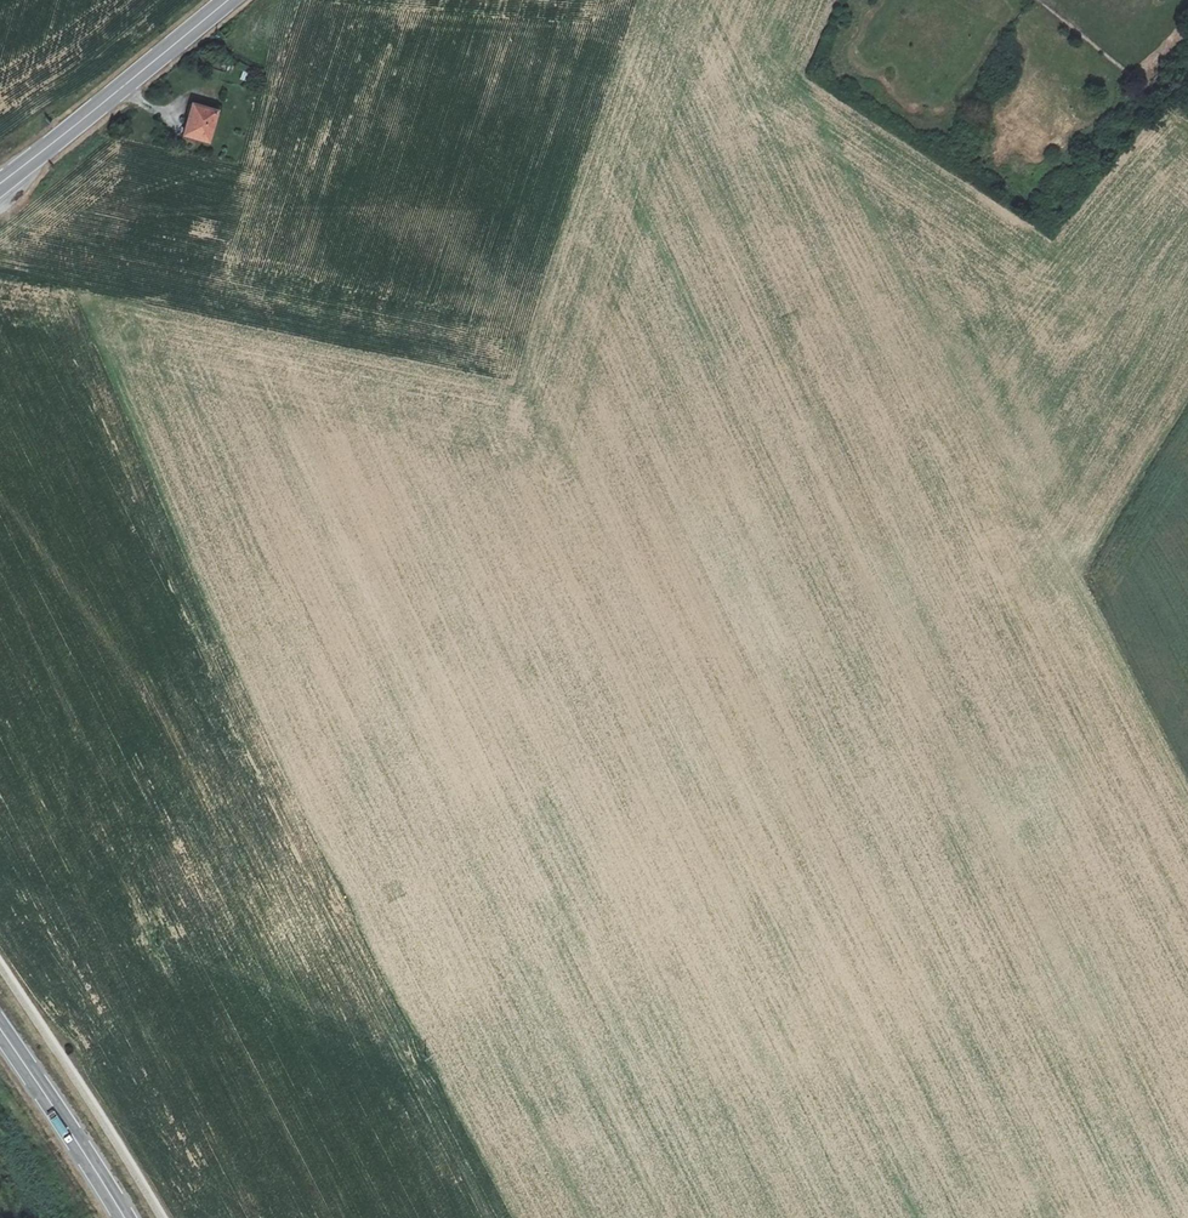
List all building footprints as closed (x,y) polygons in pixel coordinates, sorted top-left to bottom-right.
[(184,136),(208,141),(214,113),(191,108),(184,136)]
